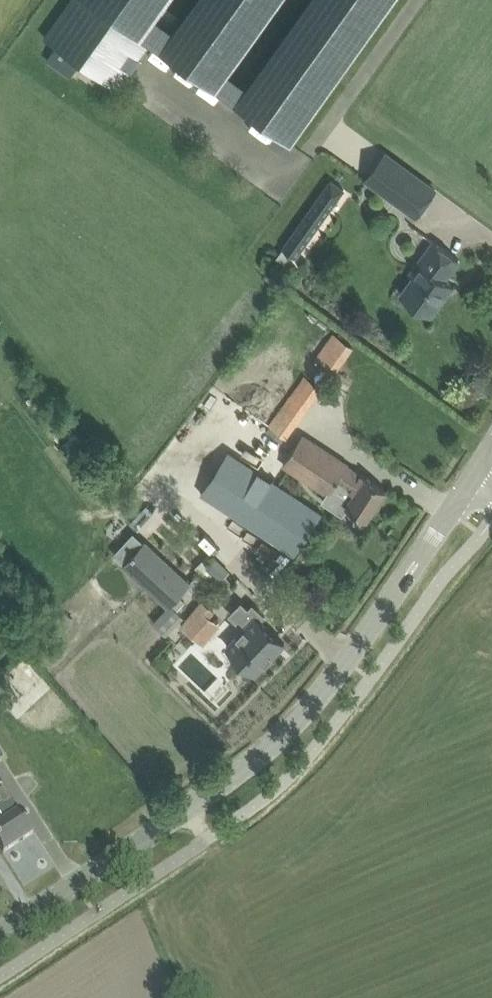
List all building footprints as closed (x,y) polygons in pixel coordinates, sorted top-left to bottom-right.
[(57,45),(46,61),(69,78),(81,62),(117,88),(151,41),(289,140),(389,0),(311,0),(250,86),(228,70),(277,0),(196,0),(174,31),(153,15),(164,0),(69,0),(44,35),(57,45)] [(363,179),(415,218),(437,188),(384,149),(363,179)] [(283,250),(296,259),(342,191),(329,182),(283,250)] [(445,278),(459,259),(435,241),(411,273),(415,276),(402,294),(430,314),(453,284),(445,278)] [(315,358),(335,372),(353,347),(333,332),(315,358)] [(267,424),(286,438),(322,388),(303,374),(267,424)] [(291,451),(283,464),(312,483),(329,494),(346,506),(367,519),(386,489),(362,473),(361,474),(347,465),(348,464),(302,434),(291,451)] [(201,492),(295,553),(322,513),(228,452),(201,492)] [(124,563),(168,604),(170,602),(186,585),(189,582),(145,541),(124,563)] [(208,569),(212,572),(218,578),(226,569),(216,559),(208,569)] [(189,582),(186,585),(193,592),(212,572),(208,569),(206,567),(198,575),(197,574),(189,582)] [(202,599),(180,624),(204,645),(222,625),(211,615),(215,611),(202,599)] [(168,604),(154,621),(167,633),(184,615),(170,602),(168,604)] [(244,627),(226,645),(256,673),(284,643),(260,620),(264,615),(253,604),(248,609),(241,602),(230,614),(244,627)] [(3,807),(12,801),(4,787),(0,790),(0,803),(1,803),(3,807)] [(0,804),(0,847),(3,852),(34,832),(13,800),(12,801),(3,807),(1,803),(0,804)]
